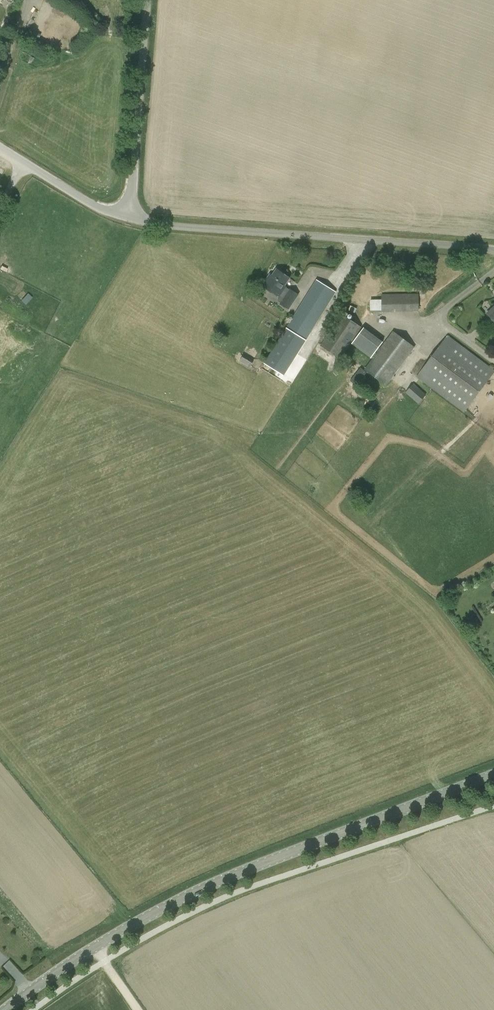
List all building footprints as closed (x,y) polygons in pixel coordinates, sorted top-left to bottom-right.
[(269,276),(262,286),(278,296),(280,298),(278,301),(280,303),(280,304),(289,310),(293,304),(299,294),(285,285),(290,278),(277,269),(271,277),(269,276)] [(281,380),(306,340),(336,292),(316,279),(305,297),(298,308),(295,314),(286,328),(262,367),(258,374),(277,386),(281,380)] [(419,311),(419,293),(382,294),(382,312),(419,311)] [(344,353),(351,343),(362,327),(342,313),(324,340),(321,337),(317,343),(339,358),(343,352),(344,353)] [(387,386),(387,385),(391,379),(415,347),(393,331),(372,360),(365,369),(387,386)] [(417,376),(464,412),(493,373),(493,369),(448,335),(417,376)] [(251,366),(254,361),(243,356),(241,361),(251,366)] [(406,392),(419,404),(427,395),(414,383),(407,390),(406,392)] [(356,389),(352,394),(364,404),(367,399),(356,389)]
